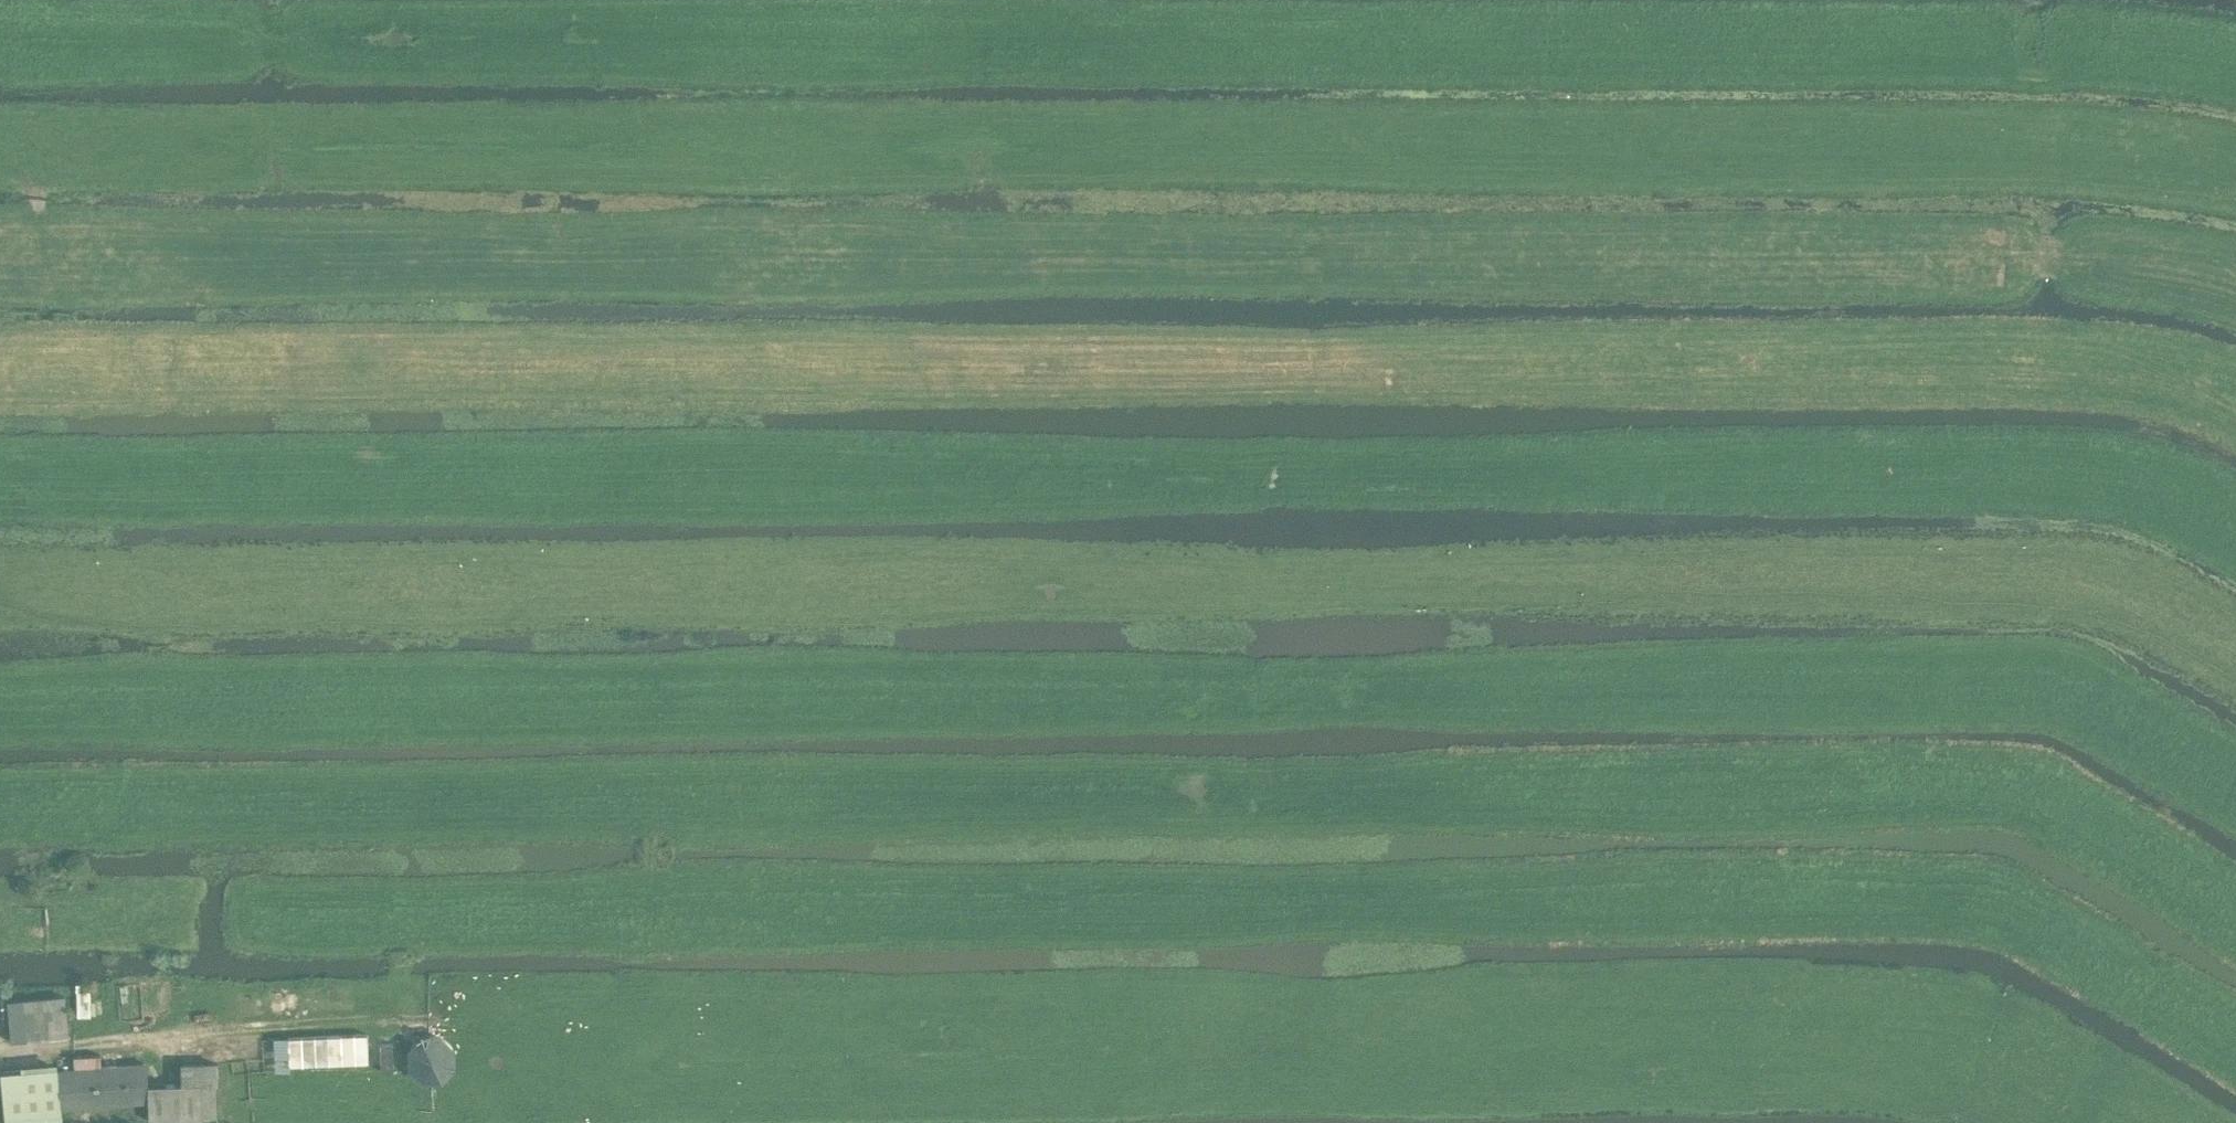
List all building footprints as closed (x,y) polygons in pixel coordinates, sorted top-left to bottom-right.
[(91,1015),(90,989),(76,989),(77,1015),(91,1015)] [(66,993),(9,999),(12,1039),(70,1033),(66,993)] [(407,1048),(407,1068),(422,1081),(441,1081),(455,1066),(454,1047),(440,1033),(420,1034),(407,1048)] [(61,1105),(148,1099),(147,1084),(148,1084),(147,1061),(123,1062),(90,1066),(59,1068),(58,1060),(21,1064),(21,1068),(1,1070),(6,1122),(62,1122),(61,1105)] [(147,1084),(148,1099),(150,1119),(203,1116),(217,1115),(216,1083),(218,1083),(217,1060),(181,1062),(181,1082),(148,1084),(147,1084)]
